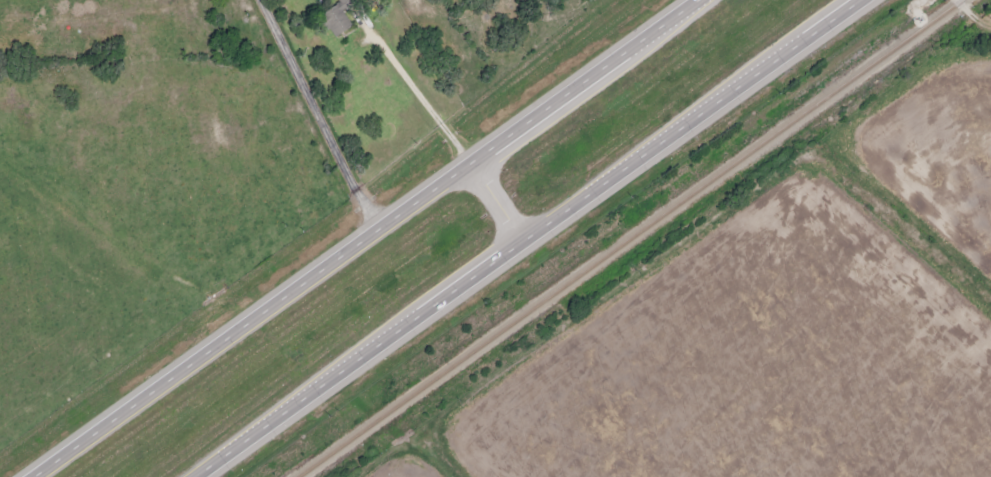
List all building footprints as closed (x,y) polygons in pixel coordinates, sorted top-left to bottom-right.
[(338,2),(317,15),(331,37),(351,25),(340,9),(352,1),(351,0),(337,0),(338,2)]
